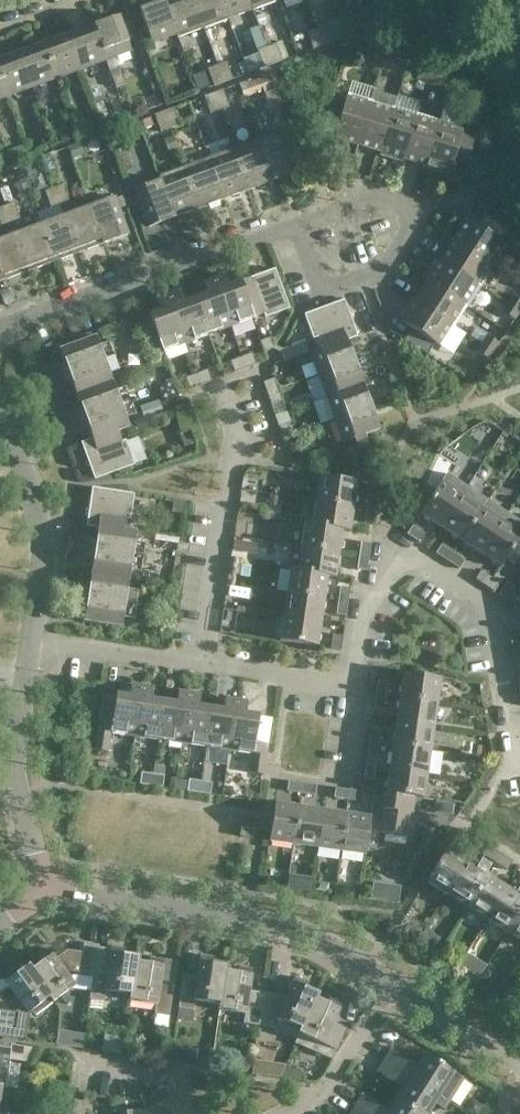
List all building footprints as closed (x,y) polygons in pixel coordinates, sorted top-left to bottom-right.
[(176,34),(164,0),(151,0),(146,2),(147,5),(138,9),(151,43),(176,34)] [(176,34),(186,30),(188,34),(203,28),(192,0),(164,0),(176,34)] [(203,28),(218,23),(216,19),(226,15),(221,0),(192,0),(203,28)] [(226,15),(236,12),(237,16),(252,10),(249,0),(221,0),(226,15)] [(252,10),(267,4),(266,1),(268,0),(249,0),(252,10)] [(118,17),(93,26),(106,60),(131,51),(118,17)] [(83,26),(67,31),(81,69),(106,60),(93,26),(84,29),(83,26)] [(316,29),(322,47),(332,43),(325,26),(316,29)] [(258,27),(251,29),(255,41),(262,38),(258,27)] [(322,47),(316,29),(306,33),(313,50),(322,47)] [(44,44),(56,79),(81,69),(67,31),(50,38),(52,41),(44,44)] [(276,44),(266,48),(272,65),(282,61),(288,59),(282,42),(276,44)] [(17,50),(31,88),(56,79),(44,44),(35,47),(33,44),(17,50)] [(272,65),(266,48),(257,51),(263,68),(272,65)] [(6,97),(31,88),(17,50),(1,56),(2,60),(0,60),(0,80),(6,97)] [(371,67),(380,70),(384,55),(375,53),(371,67)] [(393,58),(384,55),(380,70),(389,73),(393,58)] [(217,66),(223,83),(232,80),(226,63),(217,66)] [(109,69),(115,86),(125,82),(119,65),(109,69)] [(223,83),(217,66),(207,70),(214,87),(223,83)] [(421,66),(417,79),(426,82),(430,69),(421,66)] [(430,69),(426,82),(435,85),(439,72),(430,69)] [(203,72),(193,76),(198,89),(208,86),(203,72)] [(262,77),(242,84),(247,96),(264,89),(266,93),(263,94),(271,115),(274,113),(275,116),(274,116),(277,124),(287,120),(269,72),(261,75),(262,77)] [(453,76),(449,89),(458,92),(462,79),(454,76),(453,76)] [(213,93),(219,110),(228,107),(222,90),(213,93)] [(374,91),(371,101),(358,142),(381,149),(393,107),(394,107),(397,98),(374,91)] [(219,110),(213,93),(203,97),(210,114),(219,110)] [(332,96),(324,123),(337,127),(334,135),(358,142),(371,101),(348,94),(346,100),(332,96)] [(101,100),(94,103),(98,113),(105,111),(101,100)] [(381,149),(379,155),(402,162),(404,156),(414,121),(416,114),(394,107),(393,107),(381,149)] [(163,112),(170,129),(179,125),(173,108),(163,112)] [(106,112),(98,115),(102,126),(110,123),(106,112)] [(170,129),(163,112),(154,115),(160,132),(170,129)] [(416,114),(414,121),(404,156),(427,163),(439,121),(416,114)] [(150,116),(141,119),(144,128),(152,125),(150,116)] [(427,163),(425,169),(448,176),(450,169),(451,170),(453,160),(466,164),(473,139),(460,135),(462,128),(439,121),(427,163)] [(128,137),(141,132),(138,123),(124,127),(128,137)] [(76,137),(72,126),(57,131),(61,142),(76,137)] [(171,132),(163,135),(171,156),(179,153),(171,132)] [(285,133),(260,143),(274,181),(299,171),(285,133)] [(79,142),(68,146),(73,156),(83,153),(79,142)] [(257,187),(274,181),(260,143),(249,146),(248,143),(233,148),(247,186),(255,183),(257,187)] [(27,157),(22,144),(5,151),(10,163),(27,157)] [(239,189),(247,186),(233,148),(218,154),(219,158),(210,161),(224,199),(240,193),(239,189)] [(207,205),(224,199),(210,161),(200,165),(199,161),(184,167),(197,204),(206,201),(207,205)] [(0,170),(0,178),(1,180),(15,175),(11,166),(0,170)] [(189,207),(197,204),(184,167),(169,172),(170,176),(160,180),(174,218),(191,211),(189,207)] [(23,178),(14,181),(21,199),(29,196),(23,178)] [(137,196),(131,199),(136,211),(142,209),(149,227),(174,218),(160,180),(135,189),(137,196)] [(54,188),(60,205),(69,201),(63,184),(54,188)] [(60,205),(54,188),(44,191),(51,208),(60,205)] [(89,206),(103,244),(128,235),(114,197),(89,206)] [(4,206),(10,223),(20,220),(13,203),(4,206)] [(4,206),(0,207),(0,225),(1,226),(10,223),(4,206)] [(64,215),(78,253),(103,244),(89,206),(64,215)] [(456,243),(493,266),(506,246),(500,242),(507,230),(483,214),(476,226),(470,222),(456,243)] [(39,224),(53,262),(78,253),(64,215),(39,224)] [(14,234),(28,272),(53,262),(39,224),(14,234)] [(0,239),(0,273),(3,281),(28,272),(14,234),(0,239)] [(480,286),(493,266),(456,243),(444,263),(480,286)] [(467,306),(480,286),(444,263),(431,283),(467,306)] [(275,269),(238,282),(252,318),(263,314),(265,318),(289,309),(275,269)] [(252,318),(238,282),(227,286),(223,275),(212,279),(230,326),(252,318)] [(230,326),(212,279),(202,283),(206,294),(194,298),(208,335),(230,326)] [(454,326),(467,306),(431,283),(418,303),(454,326)] [(208,335),(194,298),(183,303),(178,292),(168,296),(185,343),(208,335)] [(185,343),(168,296),(157,300),(161,311),(149,315),(162,351),(185,343)] [(512,296),(507,304),(519,312),(519,311),(519,301),(512,296)] [(321,349),(346,340),(346,341),(357,337),(344,300),(304,315),(313,339),(317,338),(320,348),(321,349)] [(441,347),(454,326),(418,303),(404,324),(412,329),(405,340),(427,355),(434,344),(435,344),(435,343),(441,347)] [(519,312),(507,304),(502,312),(514,320),(519,312)] [(76,395),(112,382),(95,336),(59,349),(76,395)] [(494,352),(499,344),(487,336),(481,344),(494,352)] [(271,337),(260,341),(264,352),(272,349),(274,345),(271,337)] [(354,361),(346,341),(346,340),(321,349),(320,348),(310,352),(318,374),(354,361)] [(488,360),(494,352),(481,344),(476,352),(488,360)] [(294,357),(290,346),(282,349),(280,353),(283,361),(294,357)] [(256,364),(252,353),(241,357),(245,368),(256,364)] [(245,368),(241,357),(230,361),(234,372),(245,368)] [(318,374),(326,397),(362,384),(354,361),(318,374)] [(60,372),(58,366),(56,363),(43,368),(46,377),(60,372)] [(211,381),(207,370),(196,374),(200,385),(211,381)] [(200,385),(196,374),(185,378),(189,389),(200,385)] [(278,389),(274,378),(263,382),(267,393),(278,389)] [(66,388),(64,385),(62,379),(49,383),(52,393),(66,388)] [(76,395),(92,439),(92,440),(118,430),(118,432),(129,428),(112,382),(76,395)] [(326,397),(335,420),(371,407),(362,384),(326,397)] [(282,400),(278,389),(267,393),(271,404),(282,400)] [(166,413),(181,406),(182,405),(177,394),(161,401),(166,413)] [(163,413),(158,399),(142,404),(147,419),(163,413)] [(63,422),(76,417),(73,407),(59,412),(63,422)] [(371,407),(335,420),(343,443),(354,439),(357,449),(368,445),(365,435),(379,430),(371,407)] [(82,433),(79,423),(65,428),(69,438),(82,433)] [(293,434),(289,423),(279,427),(283,438),(293,434)] [(118,430),(92,440),(92,439),(81,443),(95,480),(134,465),(125,440),(122,442),(118,432),(118,430)] [(184,446),(195,443),(190,431),(180,434),(184,446)] [(447,473),(452,464),(439,455),(426,482),(436,489),(447,473)] [(441,527),(461,496),(468,487),(447,473),(436,489),(420,514),(441,527)] [(319,476),(316,501),(353,506),(356,482),(319,476)] [(468,487),(461,496),(441,527),(461,541),(482,509),(488,500),(468,487)] [(97,528),(98,527),(124,531),(125,529),(126,519),(130,519),(134,494),(92,488),(86,526),(97,528)] [(376,510),(378,496),(368,494),(366,508),(376,510)] [(271,495),(269,504),(278,506),(279,496),(271,495)] [(173,500),(171,512),(183,514),(185,501),(173,500)] [(488,500),(482,509),(461,541),(481,554),(508,513),(488,500)] [(313,523),(312,525),(342,529),(342,530),(349,531),(353,506),(316,501),(313,523)] [(374,524),(376,510),(366,508),(364,522),(374,524)] [(519,538),(519,521),(508,513),(481,554),(501,567),(507,557),(508,557),(519,538)] [(342,529),(312,525),(313,523),(305,522),(301,546),(338,552),(342,530),(342,529)] [(419,542),(424,534),(412,526),(407,534),(419,542)] [(124,531),(98,527),(97,528),(90,574),(129,579),(136,531),(125,529),(124,531)] [(88,546),(89,540),(90,536),(75,534),(74,544),(88,546)] [(508,557),(519,565),(519,538),(508,557)] [(162,539),(161,547),(170,548),(171,540),(162,539)] [(244,541),(243,552),(256,553),(258,543),(244,541)] [(369,557),(371,543),(361,542),(359,556),(369,557)] [(447,561),(453,552),(441,545),(436,553),(447,561)] [(298,571),(327,575),(327,576),(335,577),(338,552),(301,546),(298,569),(298,571)] [(85,563),(87,553),(73,551),(71,561),(85,563)] [(464,560),(453,552),(447,561),(459,568),(464,560)] [(367,571),(369,557),(359,556),(357,569),(367,571)] [(327,576),(327,575),(298,571),(298,569),(290,568),(287,592),(324,597),(327,576)] [(487,586),(492,578),(481,571),(475,579),(487,586)] [(495,573),(492,578),(487,586),(495,591),(503,578),(495,573)] [(90,574),(83,622),(121,628),(129,579),(90,574)] [(81,593),(82,587),(82,583),(68,581),(67,591),(81,593)] [(513,585),(508,581),(499,594),(504,598),(513,596),(515,596),(513,585)] [(348,602),(350,588),(340,587),(338,601),(348,602)] [(287,592),(283,617),(320,622),(324,597),(287,592)] [(516,610),(513,596),(504,598),(506,611),(516,610)] [(78,610),(80,600),(66,598),(64,608),(78,610)] [(346,616),(348,602),(338,601),(336,615),(346,616)] [(320,622),(283,617),(280,641),(317,647),(320,622)] [(519,643),(519,635),(519,629),(509,631),(512,644),(519,643)] [(343,636),(333,635),(331,649),(341,650),(343,636)] [(512,644),(514,658),(519,657),(519,643),(512,644)] [(403,673),(400,696),(437,702),(440,678),(403,673)] [(376,694),(386,696),(388,682),(378,680),(376,694)] [(110,732),(134,736),(141,686),(131,685),(129,696),(115,694),(111,721),(99,719),(94,749),(107,751),(110,732)] [(141,686),(134,736),(158,740),(163,702),(151,700),(153,688),(141,686)] [(163,702),(158,740),(181,743),(189,693),(178,692),(176,703),(163,702)] [(189,693),(181,743),(205,747),(211,709),(198,707),(200,695),(189,693)] [(384,710),(386,696),(376,694),(374,708),(384,710)] [(437,702),(400,696),(396,720),(433,726),(437,702)] [(211,709),(205,747),(228,750),(236,700),(225,699),(223,711),(211,709)] [(252,754),(249,773),(262,775),(267,745),(254,743),(258,716),(245,714),(247,702),(236,700),(228,750),(252,754)] [(433,726),(396,720),(393,744),(430,749),(433,726)] [(369,741),(379,743),(379,742),(381,729),(371,728),(369,741)] [(377,757),(379,743),(369,741),(367,755),(377,757)] [(379,743),(377,756),(391,758),(390,768),(427,773),(430,749),(393,744),(379,742),(379,743)] [(373,780),(376,766),(366,765),(364,779),(373,780)] [(386,792),(414,796),(414,797),(423,798),(427,773),(390,768),(386,792)] [(151,786),(152,776),(141,775),(139,784),(151,786)] [(164,778),(152,776),(151,786),(163,788),(164,778)] [(287,791),(301,793),(302,783),(289,781),(287,791)] [(199,793),(200,784),(189,782),(187,791),(199,793)] [(302,783),(301,793),(315,795),(316,785),(302,783)] [(212,785),(200,784),(199,793),(210,795),(212,785)] [(334,798),(348,800),(350,790),(336,788),(334,798)] [(350,790),(348,800),(362,802),(363,792),(350,790)] [(369,817),(371,817),(369,830),(378,831),(378,832),(408,837),(414,797),(414,796),(386,792),(385,797),(372,795),(369,817)] [(452,815),(454,803),(436,800),(434,812),(452,815)] [(269,841),(294,845),(299,807),(275,804),(269,841)] [(294,845),(317,848),(323,810),(299,807),(294,845)] [(317,848),(341,851),(346,814),(323,810),(317,848)] [(369,830),(371,817),(369,817),(346,814),(341,851),(365,854),(368,830),(369,830)] [(240,837),(254,839),(257,823),(242,820),(240,837)] [(454,837),(466,844),(472,836),(459,828),(454,837)] [(484,855),(495,863),(501,854),(489,847),(484,855)] [(446,894),(466,863),(446,850),(426,881),(446,894)] [(501,854),(495,863),(507,870),(512,862),(501,854)] [(487,876),(466,863),(446,894),(467,907),(487,876)] [(299,876),(298,889),(309,890),(311,877),(299,876)] [(507,888),(487,876),(467,907),(487,920),(507,888)] [(373,883),(371,898),(385,900),(386,892),(380,884),(373,883)] [(507,888),(487,920),(507,932),(519,911),(519,887),(516,894),(507,888)] [(507,932),(519,940),(519,911),(507,932)] [(415,921),(408,933),(418,940),(426,927),(415,921)] [(32,969),(31,970),(51,997),(48,998),(52,1003),(75,986),(69,978),(74,975),(93,977),(94,978),(95,966),(98,945),(84,943),(83,952),(67,950),(55,959),(49,950),(37,958),(41,963),(32,969)] [(95,966),(94,978),(93,977),(90,999),(104,1001),(106,991),(129,995),(132,995),(137,962),(138,962),(139,957),(124,954),(125,949),(111,947),(108,968),(95,966)] [(195,1000),(218,1004),(220,1004),(225,971),(227,971),(228,966),(213,964),(214,958),(200,956),(197,977),(183,975),(178,1008),(193,1010),(195,1000)] [(137,962),(132,995),(129,995),(128,1000),(156,1004),(155,1014),(169,1016),(174,983),(161,981),(164,960),(150,958),(149,964),(138,962),(137,962)] [(31,970),(32,969),(28,965),(16,973),(13,969),(1,977),(8,986),(0,993),(0,1027),(15,1029),(18,1009),(23,1006),(28,1013),(48,998),(51,997),(31,970)] [(225,971),(220,1004),(218,1004),(217,1009),(245,1013),(243,1023),(258,1025),(263,992),(250,990),(253,969),(239,967),(238,973),(227,971),(225,971)] [(274,1028),(296,1037),(300,1028),(302,1029),(316,999),(319,994),(305,988),(307,983),(294,977),(286,997),(283,995),(263,992),(258,1025),(274,1028)] [(495,984),(493,987),(500,991),(504,984),(502,983),(495,984)] [(300,1028),(296,1037),(294,1042),(333,1059),(351,1032),(346,1029),(333,1023),(342,1004),(329,998),(327,1004),(316,999),(302,1029),(300,1028)] [(0,1027),(0,1036),(13,1038),(14,1029),(0,1027)] [(105,1036),(102,1050),(120,1053),(122,1039),(105,1036)] [(1,1086),(5,1087),(9,1060),(31,1064),(33,1048),(11,1044),(10,1048),(0,1047),(0,1086),(1,1086)] [(391,1049),(384,1060),(449,1101),(463,1078),(425,1054),(417,1066),(391,1049)] [(260,1075),(262,1061),(253,1060),(251,1074),(260,1075)] [(449,1101),(384,1060),(377,1071),(404,1088),(396,1100),(419,1113),(428,1113),(435,1103),(444,1109),(449,1101)] [(243,1063),(242,1072),(251,1073),(252,1064),(243,1063)] [(396,1100),(389,1112),(362,1095),(355,1105),(369,1113),(419,1113),(396,1100)] [(62,1113),(82,1113),(84,1103),(64,1099),(62,1113)] [(466,1110),(472,1113),(480,1113),(484,1107),(477,1102),(470,1104),(466,1110)] [(355,1105),(350,1113),(369,1113),(355,1105)]
